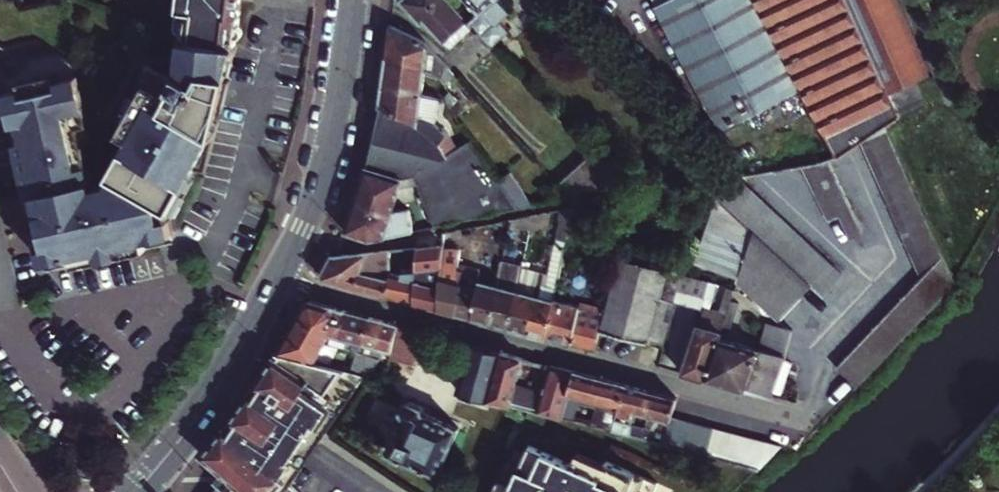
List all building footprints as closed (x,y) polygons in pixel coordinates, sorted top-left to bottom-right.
[(5,91),(44,262),(73,256),(75,265),(145,249),(143,240),(172,234),(167,209),(172,211),(180,197),(192,173),(194,168),(206,171),(231,66),(236,48),(224,46),(236,40),(241,0),(181,0),(180,9),(186,9),(178,74),(174,80),(152,69),(149,75),(141,72),(133,88),(140,92),(135,103),(127,99),(126,102),(134,106),(122,132),(133,137),(112,182),(95,186),(81,125),(91,123),(80,75),(5,91)] [(450,0),(404,0),(401,2),(421,24),(424,21),(449,47),(472,24),(450,0)] [(485,12),(472,24),(496,49),(503,43),(502,42),(513,32),(504,23),(514,14),(500,0),(501,0),(473,0),(485,12)] [(724,132),(804,90),(756,0),(679,0),(659,10),(724,132)] [(804,90),(839,156),(860,142),(884,126),(883,122),(930,101),(934,91),(893,0),(756,0),(804,90)] [(444,80),(446,65),(388,23),(385,55),(423,67),(424,73),(444,79),(444,80)] [(382,81),(424,92),(441,96),(444,80),(444,79),(424,73),(423,67),(385,55),(382,81)] [(152,69),(152,68),(144,65),(141,71),(149,75),(152,69)] [(21,87),(59,79),(58,71),(19,80),(21,87)] [(420,115),(424,92),(382,81),(381,103),(388,106),(395,109),(420,124),(429,130),(436,137),(443,144),(449,153),(461,146),(454,135),(437,132),(440,119),(420,115)] [(133,88),(127,99),(135,103),(140,92),(133,88)] [(458,101),(451,106),(457,114),(466,108),(458,101)] [(133,106),(126,103),(120,116),(127,119),(133,106)] [(388,106),(381,103),(379,113),(366,169),(403,179),(403,178),(414,175),(418,183),(435,226),(449,223),(522,208),(500,176),(474,138),(461,146),(449,153),(443,144),(436,137),(429,130),(420,124),(395,109),(388,106)] [(82,126),(86,142),(95,140),(91,124),(82,126)] [(903,168),(898,156),(892,142),(884,126),(860,142),(865,154),(872,168),(874,173),(877,180),(882,192),(888,205),(893,217),(897,226),(898,230),(904,242),(909,255),(914,266),(921,281),(914,287),(904,297),(895,306),(884,316),(872,327),(865,334),(884,352),(891,346),(902,335),(912,325),(923,316),(933,306),(950,290),(953,284),(940,254),(935,243),(930,230),(924,218),(921,210),(919,205),(914,193),(908,180),(903,168)] [(592,152),(557,185),(569,197),(573,202),(575,204),(578,208),(588,199),(614,175),(604,165),(592,152)] [(801,166),(809,184),(815,197),(820,208),(826,222),(837,217),(847,240),(861,234),(851,211),(844,197),(839,186),(833,174),(827,160),(801,166)] [(403,179),(366,169),(352,213),(376,219),(377,215),(390,219),(389,224),(411,219),(409,212),(394,215),(396,203),(414,197),(410,186),(418,183),(403,179)] [(192,173),(187,184),(192,187),(198,176),(192,173)] [(403,178),(403,179),(418,183),(414,175),(403,178)] [(741,191),(741,181),(734,183),(733,183),(724,184),(706,184),(714,192),(741,191)] [(793,228),(789,224),(783,218),(772,208),(764,201),(742,181),(741,181),(741,191),(714,192),(745,221),(753,228),(755,230),(764,239),(774,248),(786,259),(797,269),(811,283),(824,295),(843,273),(816,248),(805,238),(793,228)] [(186,200),(180,197),(174,208),(180,211),(186,200)] [(371,241),(414,231),(411,219),(389,224),(390,219),(377,215),(376,219),(352,213),(346,233),(371,241)] [(786,259),(774,248),(764,239),(755,230),(740,281),(778,317),(811,283),(797,269),(786,259)] [(417,305),(440,311),(442,272),(443,247),(418,249),(418,258),(418,271),(417,305)] [(417,305),(418,271),(404,271),(404,257),(418,258),(418,249),(333,256),(323,274),(327,281),(417,305)] [(601,332),(651,345),(663,300),(670,273),(619,259),(609,301),(601,332)] [(507,282),(502,281),(505,267),(481,262),(482,288),(475,320),(492,325),(501,288),(506,289),(507,282)] [(440,311),(455,315),(463,283),(466,269),(464,268),(461,267),(459,275),(442,272),(440,311)] [(492,325),(508,329),(516,290),(519,291),(524,271),(510,268),(505,267),(502,281),(507,282),(506,289),(501,288),(492,325)] [(545,279),(546,272),(542,271),(541,274),(524,271),(519,291),(516,290),(508,329),(529,334),(537,296),(541,297),(543,290),(538,289),(540,277),(545,279)] [(663,348),(676,303),(683,276),(670,273),(663,300),(651,345),(663,348)] [(724,329),(733,303),(737,290),(683,276),(676,303),(700,309),(701,307),(705,308),(699,326),(686,364),(683,375),(707,381),(721,339),(724,329)] [(475,320),(482,288),(463,283),(455,315),(475,320)] [(537,296),(529,334),(547,339),(555,301),(541,297),(537,296)] [(575,306),(555,301),(547,339),(596,352),(601,332),(609,301),(594,297),(577,301),(575,306)] [(306,304),(277,352),(318,362),(325,333),(332,306),(313,301),(306,304)] [(739,305),(733,303),(724,329),(732,332),(739,305)] [(325,333),(343,338),(350,311),(332,306),(325,333)] [(350,311),(343,338),(359,342),(356,353),(362,354),(365,344),(372,317),(350,311)] [(400,325),(372,317),(365,344),(393,352),(400,325)] [(773,399),(774,395),(784,363),(789,346),(793,331),(767,323),(759,349),(721,339),(707,381),(773,399)] [(422,331),(400,325),(393,352),(392,358),(414,364),(422,331)] [(831,366),(850,385),(861,374),(872,364),(883,354),(884,352),(865,334),(864,335),(853,345),(842,355),(831,366)] [(503,352),(476,345),(463,395),(474,398),(489,401),(503,352)] [(277,352),(277,353),(282,356),(279,361),(274,358),(256,388),(261,391),(257,398),(251,395),(233,425),(239,428),(234,437),(228,432),(203,456),(221,475),(218,486),(219,486),(218,488),(223,491),(305,491),(290,478),(366,375),(352,371),(318,362),(277,352)] [(578,372),(503,352),(489,401),(566,421),(572,396),(578,372)] [(380,359),(362,354),(356,353),(352,371),(366,375),(375,377),(380,359)] [(784,363),(774,395),(783,398),(792,365),(784,363)] [(626,385),(578,372),(572,396),(586,400),(585,406),(602,410),(598,429),(614,433),(626,385)] [(649,391),(626,385),(614,433),(626,436),(637,439),(649,391)] [(677,398),(649,391),(637,439),(664,446),(670,422),(671,420),(677,398)] [(586,400),(572,396),(566,421),(598,429),(602,410),(585,406),(586,400)] [(447,457),(458,431),(428,416),(429,412),(413,404),(406,406),(404,410),(408,417),(412,419),(405,434),(399,431),(387,456),(414,473),(417,467),(438,477),(447,457)] [(671,420),(670,422),(711,432),(712,430),(671,420)] [(711,432),(670,422),(664,446),(705,456),(709,439),(711,432)] [(711,432),(709,439),(741,447),(743,438),(712,430),(711,432)] [(783,448),(743,438),(741,447),(776,455),(783,448)] [(741,447),(709,439),(705,456),(713,458),(760,470),(776,455),(741,447)] [(495,491),(656,491),(660,484),(609,460),(607,465),(580,452),(575,464),(533,444),(523,467),(509,461),(495,491)]
